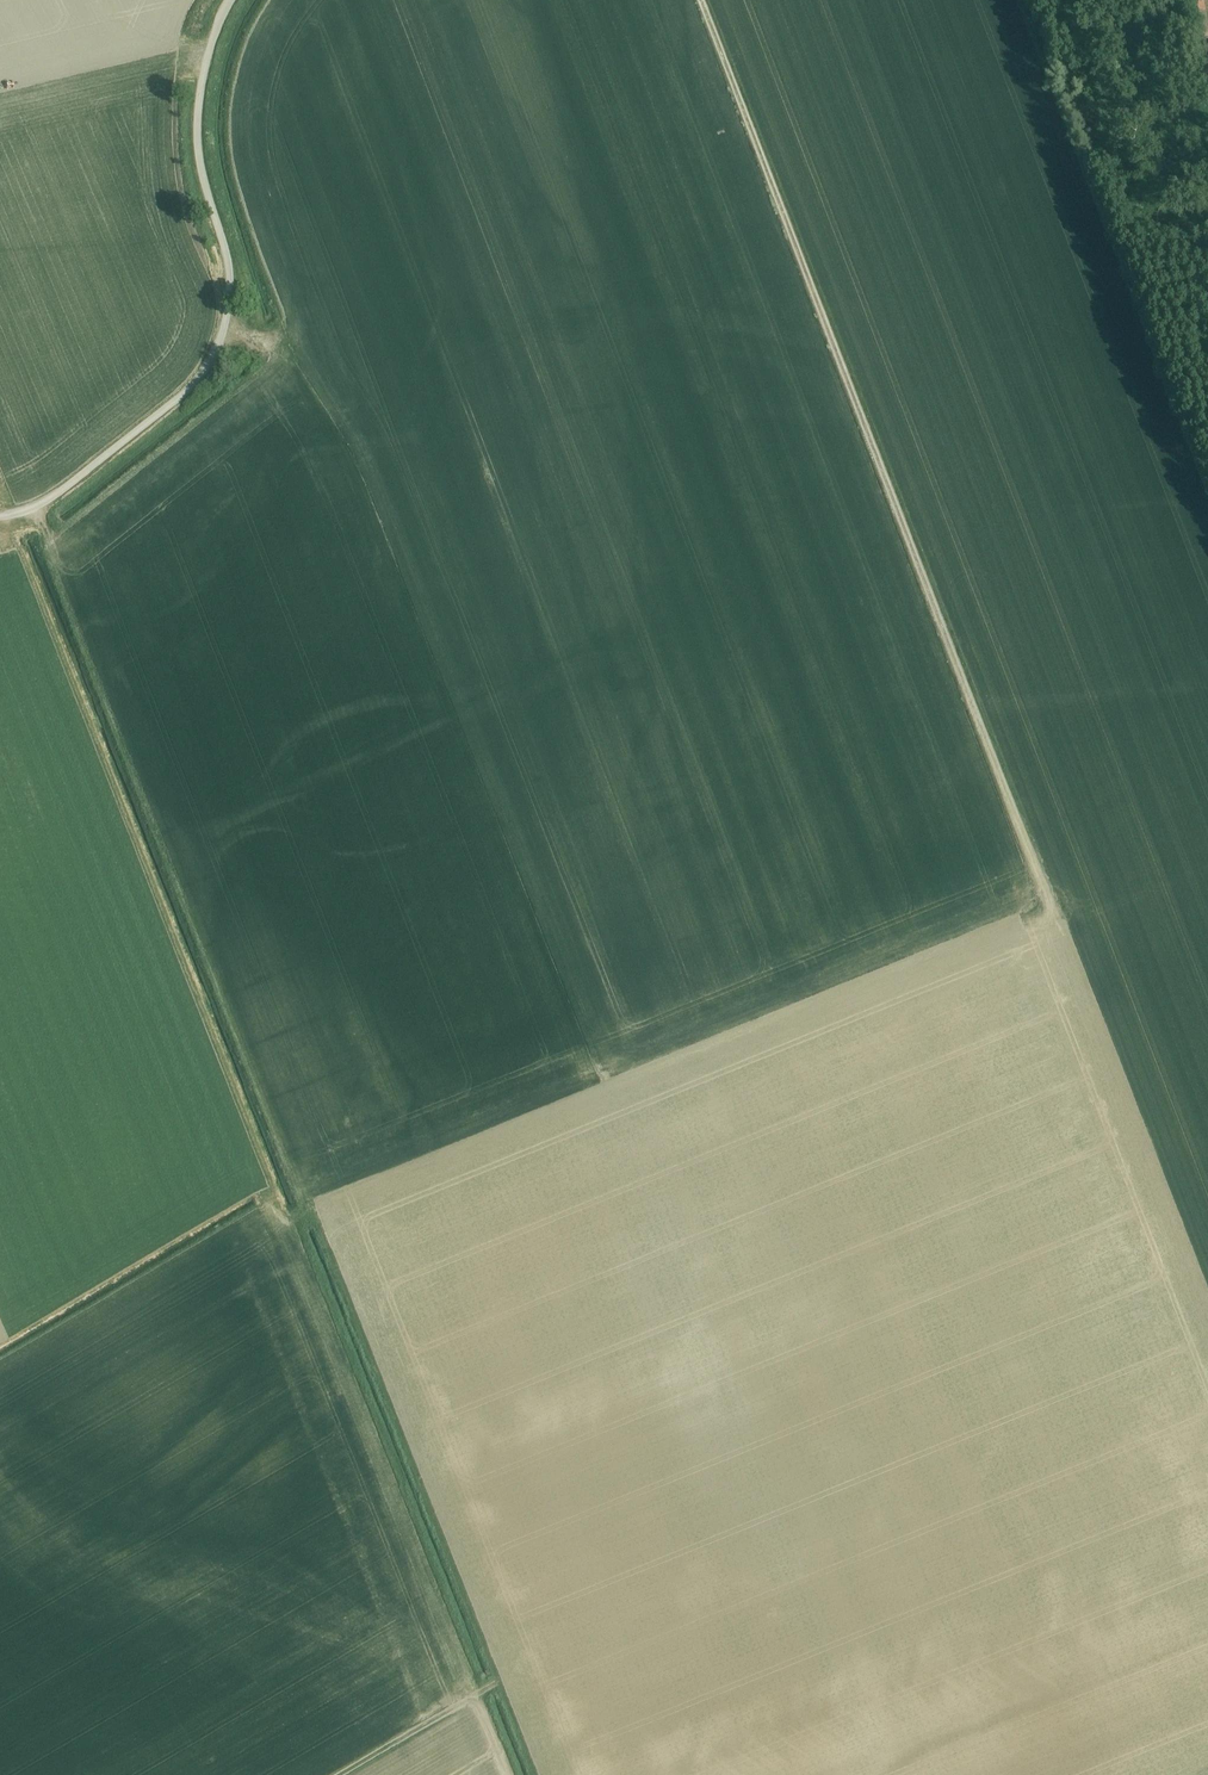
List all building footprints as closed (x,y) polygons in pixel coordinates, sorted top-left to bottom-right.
[(1196,39),(1207,37),(1207,23),(1204,3),(1190,6),(1196,39)] [(1204,80),(1207,79),(1207,46),(1198,48),(1204,80)]
